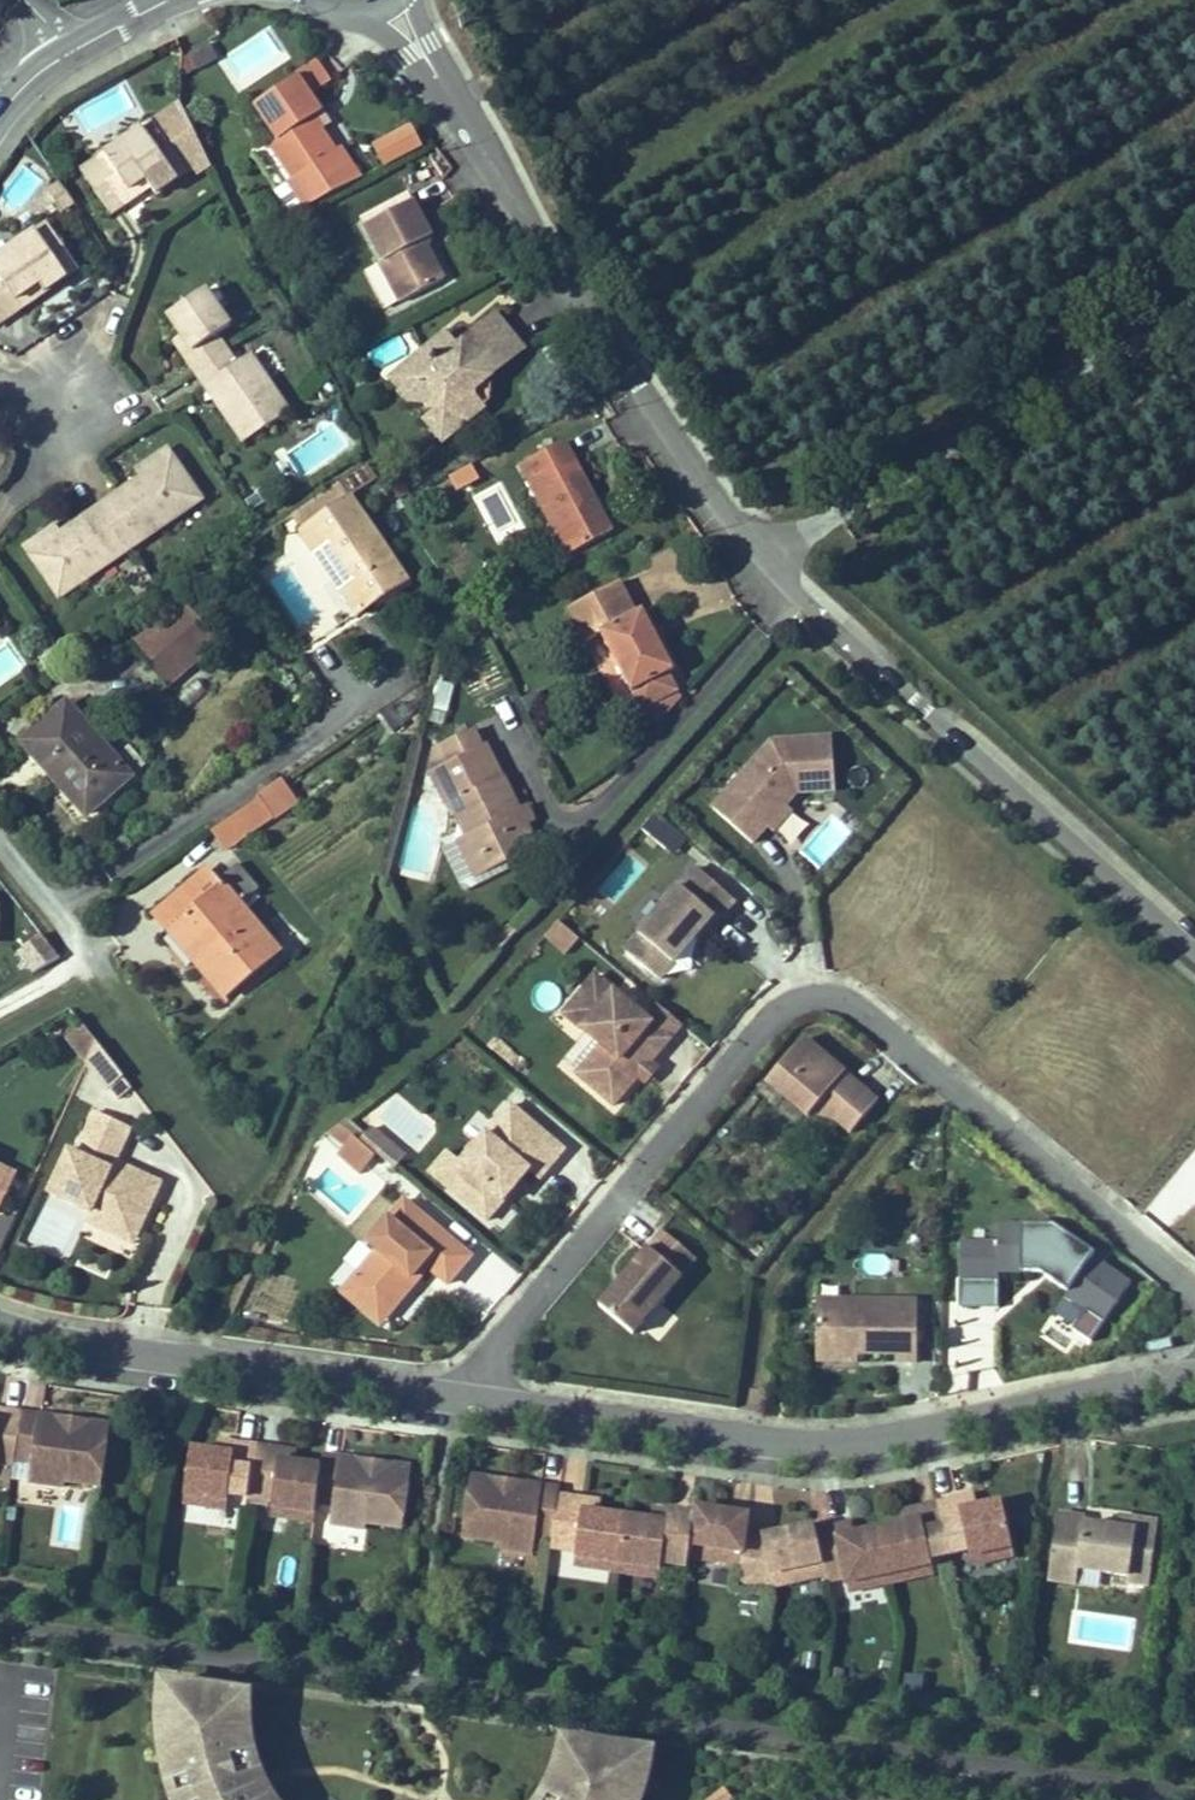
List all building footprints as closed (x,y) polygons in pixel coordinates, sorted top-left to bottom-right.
[(262,31),(218,59),(238,90),(282,63),(262,31)] [(316,88),(333,80),(322,56),(305,64),(316,88)] [(362,178),(342,148),(337,151),(322,129),(314,117),(321,112),(299,77),(256,105),(278,139),(270,145),(294,179),(275,192),(289,214),(302,206),(304,209),(362,178)] [(190,175),(209,162),(181,103),(171,110),(176,118),(159,130),(153,122),(101,158),(110,170),(90,183),(111,215),(130,202),(125,194),(146,180),(156,195),(188,173),(190,175)] [(159,130),(176,118),(171,110),(153,122),(159,130)] [(329,124),(321,112),(314,117),(322,129),(329,124)] [(382,163),(424,148),(415,123),(373,137),(382,163)] [(75,203),(61,183),(49,191),(63,211),(75,203)] [(366,226),(413,201),(410,194),(362,219),(366,226)] [(445,280),(424,241),(432,237),(413,201),(366,226),(384,261),(380,263),(401,303),(445,280)] [(79,269),(49,224),(0,257),(0,276),(1,278),(0,279),(0,312),(1,311),(6,318),(23,308),(17,299),(40,285),(45,293),(79,269)] [(23,308),(45,293),(40,285),(17,299),(23,308)] [(217,336),(231,326),(206,290),(169,316),(183,336),(193,351),(185,357),(196,372),(227,350),(217,336)] [(485,406),(477,396),(479,380),(488,373),(491,376),(523,349),(496,317),(460,347),(437,367),(425,352),(398,375),(420,402),(431,413),(426,418),(444,440),(485,406)] [(437,367),(460,347),(448,333),(425,352),(437,367)] [(193,351),(183,336),(175,342),(185,357),(193,351)] [(290,412),(251,354),(236,364),(227,350),(196,372),(206,387),(213,382),(229,404),(221,409),(244,443),(290,412)] [(491,402),(493,378),(491,376),(488,373),(479,380),(477,396),(485,406),(491,402)] [(420,402),(398,375),(393,379),(410,400),(420,402)] [(229,404),(213,382),(206,387),(221,409),(229,404)] [(444,440),(426,418),(416,426),(435,448),(444,440)] [(611,532),(569,447),(526,469),(569,554),(611,532)] [(151,536),(203,499),(168,449),(136,471),(141,478),(147,485),(125,501),(119,493),(101,506),(123,537),(143,523),(151,536)] [(458,489),(480,479),(473,463),(451,474),(458,489)] [(125,501),(147,485),(141,478),(119,493),(125,501)] [(407,581),(353,498),(351,500),(340,484),(292,515),(316,553),(323,548),(363,610),(407,581)] [(60,599),(112,563),(103,551),(123,537),(101,506),(83,518),(88,526),(67,540),(62,533),(57,525),(24,548),(60,599)] [(67,540),(88,526),(83,518),(62,533),(67,540)] [(363,610),(323,548),(316,553),(356,615),(363,610)] [(676,670),(644,610),(638,613),(622,581),(569,609),(586,642),(602,633),(643,711),(644,711),(675,694),(680,692),(670,673),(676,670)] [(169,683),(216,642),(183,604),(136,645),(169,683)] [(659,724),(681,699),(675,694),(644,711),(659,724)] [(131,777),(69,704),(23,743),(62,787),(70,780),(95,809),(131,777)] [(459,840),(471,864),(488,856),(506,863),(538,847),(487,745),(483,747),(475,729),(436,749),(431,769),(431,772),(448,806),(451,804),(467,836),(459,840)] [(761,754),(713,808),(753,843),(767,827),(760,820),(778,800),(785,806),(786,805),(797,793),(836,790),(832,738),(772,741),(773,753),(767,759),(761,754)] [(773,753),(772,741),(761,754),(767,759),(773,753)] [(95,809),(70,780),(62,787),(87,816),(95,809)] [(226,850),(273,818),(257,795),(210,828),(226,850)] [(773,832),(792,810),(786,805),(785,806),(778,800),(760,820),(767,827),(773,832)] [(679,833),(657,812),(642,829),(666,849),(679,833)] [(675,856),(688,840),(679,833),(666,849),(675,856)] [(477,878),(506,863),(488,856),(471,864),(477,878)] [(280,952),(240,905),(260,889),(239,864),(218,881),(223,887),(179,925),(196,946),(205,938),(213,947),(195,962),(225,997),(280,952)] [(697,937),(714,918),(717,921),(735,901),(696,868),(626,951),(660,980),(697,937)] [(179,925),(223,887),(218,881),(209,870),(156,915),(195,962),(213,947),(205,938),(196,946),(179,925)] [(701,940),(717,921),(714,918),(697,937),(701,940)] [(566,955),(580,939),(559,921),(545,936),(566,955)] [(501,950),(517,932),(512,927),(495,945),(501,950)] [(60,958),(42,934),(19,953),(34,973),(60,958)] [(650,1063),(671,1039),(648,1020),(596,976),(564,1014),(601,1046),(609,1052),(585,1080),(614,1106),(639,1077),(650,1063)] [(683,1025),(659,1006),(648,1020),(671,1039),(683,1025)] [(87,1064),(96,1042),(83,1024),(66,1037),(87,1064)] [(878,1101),(834,1063),(827,1072),(818,1065),(825,1056),(805,1039),(768,1083),(809,1117),(826,1097),(843,1103),(836,1120),(851,1133),(878,1101)] [(122,1075),(96,1042),(87,1064),(105,1088),(122,1075)] [(585,1080),(609,1052),(601,1046),(578,1074),(585,1080)] [(827,1072),(834,1063),(825,1056),(818,1065),(827,1072)] [(646,1084),(658,1070),(650,1063),(639,1077),(646,1084)] [(836,1120),(843,1103),(826,1097),(809,1117),(836,1120)] [(506,1179),(519,1163),(530,1171),(540,1180),(565,1150),(511,1105),(461,1164),(469,1171),(452,1191),(488,1221),(516,1187),(506,1179)] [(158,1191),(135,1181),(139,1172),(116,1162),(131,1128),(96,1112),(77,1154),(69,1151),(50,1194),(91,1212),(116,1224),(121,1213),(143,1224),(158,1191)] [(354,1136),(340,1124),(328,1133),(344,1148),(354,1136)] [(390,1143),(371,1128),(361,1140),(380,1155),(390,1143)] [(360,1175),(375,1155),(354,1136),(344,1148),(338,1155),(360,1175)] [(394,1167),(404,1155),(390,1143),(380,1155),(394,1167)] [(469,1171),(461,1164),(447,1153),(431,1173),(452,1191),(469,1171)] [(516,1187),(530,1171),(519,1163),(506,1179),(516,1187)] [(17,1175),(0,1167),(0,1211),(17,1175)] [(162,1183),(139,1172),(135,1181),(158,1191),(162,1183)] [(471,1257),(405,1200),(369,1243),(378,1251),(354,1279),(392,1311),(411,1289),(406,1285),(424,1264),(429,1268),(448,1284),(471,1257)] [(134,1243),(143,1224),(121,1213),(116,1224),(91,1212),(87,1221),(134,1243)] [(961,1242),(961,1281),(999,1281),(1000,1272),(1040,1272),(1040,1266),(1043,1266),(1051,1272),(1047,1277),(1067,1291),(1069,1299),(1104,1322),(1131,1283),(1103,1264),(1111,1252),(1101,1245),(1095,1253),(1055,1225),(998,1225),(998,1242),(961,1242)] [(633,1334),(697,1259),(663,1230),(623,1277),(628,1280),(621,1289),(617,1285),(599,1305),(633,1334)] [(411,1289),(429,1268),(424,1264),(406,1285),(411,1289)] [(1047,1277),(1051,1272),(1043,1266),(1040,1266),(1040,1272),(1047,1277)] [(621,1289),(628,1280),(623,1277),(617,1285),(621,1289)] [(392,1311),(354,1279),(343,1292),(381,1324),(392,1311)] [(918,1362),(918,1301),(818,1300),(817,1353),(858,1353),(897,1354),(897,1362),(918,1362)] [(858,1353),(817,1353),(817,1361),(858,1361),(858,1353)] [(23,1413),(0,1410),(0,1463),(15,1465),(16,1460),(23,1413)] [(23,1413),(16,1460),(34,1463),(31,1482),(65,1487),(66,1482),(100,1487),(110,1425),(72,1420),(70,1431),(41,1427),(42,1416),(23,1413)] [(70,1431),(72,1420),(42,1416),(41,1427),(70,1431)] [(254,1457),(256,1445),(235,1443),(233,1454),(254,1457)] [(317,1502),(321,1475),(306,1473),(307,1465),(297,1464),(280,1461),(282,1449),(256,1445),(254,1457),(248,1498),(273,1502),(272,1507),(290,1510),(289,1518),(314,1522),(317,1502)] [(205,1459),(206,1451),(192,1449),(191,1457),(205,1459)] [(297,1464),(298,1451),(282,1449),(280,1461),(297,1464)] [(248,1498),(254,1457),(233,1454),(206,1451),(205,1459),(191,1457),(184,1503),(211,1507),(213,1499),(228,1501),(229,1495),(248,1498)] [(321,1475),(317,1502),(335,1505),(333,1525),(366,1529),(367,1523),(402,1528),(410,1467),(372,1462),(371,1472),(342,1468),(343,1458),(324,1455),(322,1467),(321,1475)] [(371,1472),(372,1462),(343,1458),(342,1468),(371,1472)] [(321,1475),(322,1467),(307,1465),(306,1473),(321,1475)] [(560,1495),(561,1489),(540,1486),(539,1496),(510,1492),(511,1482),(473,1476),(464,1538),(499,1542),(498,1548),(532,1553),(534,1534),(554,1536),(560,1495)] [(539,1496),(540,1486),(511,1482),(510,1492),(539,1496)] [(213,1499),(211,1507),(246,1512),(248,1498),(229,1495),(228,1501),(213,1499)] [(617,1573),(624,1525),(609,1523),(611,1515),(600,1513),(584,1510),(585,1499),(560,1495),(554,1536),(552,1549),(577,1552),(576,1558),(591,1560),(590,1569),(617,1573)] [(977,1507),(975,1495),(959,1499),(961,1510),(977,1507)] [(289,1518),(290,1510),(272,1507),(273,1502),(248,1498),(246,1512),(289,1518)] [(600,1513),(602,1501),(585,1499),(584,1510),(600,1513)] [(1015,1556),(1004,1510),(990,1513),(988,1505),(977,1507),(961,1510),(959,1499),(938,1503),(950,1555),(972,1550),(973,1556),(988,1553),(990,1561),(1015,1556)] [(1004,1510),(1002,1502),(988,1505),(990,1513),(1004,1510)] [(950,1555),(938,1503),(918,1508),(921,1520),(904,1523),(894,1525),(896,1534),(882,1537),(893,1584),(920,1577),(918,1569),(933,1565),(932,1559),(950,1555)] [(742,1566),(747,1535),(749,1515),(696,1507),(695,1515),(689,1559),(742,1566)] [(667,1523),(669,1511),(652,1508),(650,1520),(667,1523)] [(921,1520),(918,1508),(902,1511),(904,1523),(921,1520)] [(689,1559),(695,1515),(669,1511),(667,1523),(650,1520),(640,1519),(639,1527),(624,1525),(617,1573),(645,1577),(646,1568),(662,1571),(662,1565),(688,1568),(689,1559)] [(1150,1585),(1159,1522),(1137,1519),(1135,1530),(1117,1528),(1085,1523),(1086,1517),(1059,1514),(1049,1580),(1077,1584),(1080,1567),(1129,1575),(1128,1581),(1150,1585)] [(624,1525),(626,1517),(611,1515),(609,1523),(624,1525)] [(1135,1530),(1137,1519),(1119,1516),(1117,1528),(1135,1530)] [(639,1527),(640,1519),(626,1517),(624,1525),(639,1527)] [(816,1531),(815,1525),(763,1537),(774,1586),(826,1574),(816,1531)] [(896,1534),(894,1525),(880,1529),(882,1537),(896,1534)] [(893,1584),(882,1537),(868,1540),(866,1532),(839,1538),(836,1526),(816,1531),(826,1574),(828,1582),(847,1578),(848,1584),(863,1580),(866,1590),(893,1584)] [(882,1537),(880,1529),(866,1532),(868,1540),(882,1537)] [(742,1566),(740,1581),(774,1586),(763,1537),(747,1535),(742,1566)] [(590,1569),(591,1560),(576,1558),(577,1552),(552,1549),(550,1563),(590,1569)] [(918,1569),(920,1577),(954,1569),(950,1555),(932,1559),(933,1565),(918,1569)] [(686,1582),(688,1568),(662,1565),(662,1571),(646,1568),(645,1577),(686,1582)] [(259,1763),(252,1728),(252,1711),(247,1711),(247,1698),(231,1695),(231,1691),(168,1682),(168,1685),(161,1685),(159,1724),(162,1761),(169,1760),(175,1781),(167,1782),(174,1799),(279,1799),(259,1763)] [(650,1778),(654,1755),(647,1754),(648,1750),(585,1741),(584,1746),(567,1744),(566,1756),(560,1755),(551,1781),(538,1799),(643,1799),(650,1778)] [(175,1781),(169,1760),(162,1761),(167,1782),(175,1781)]
